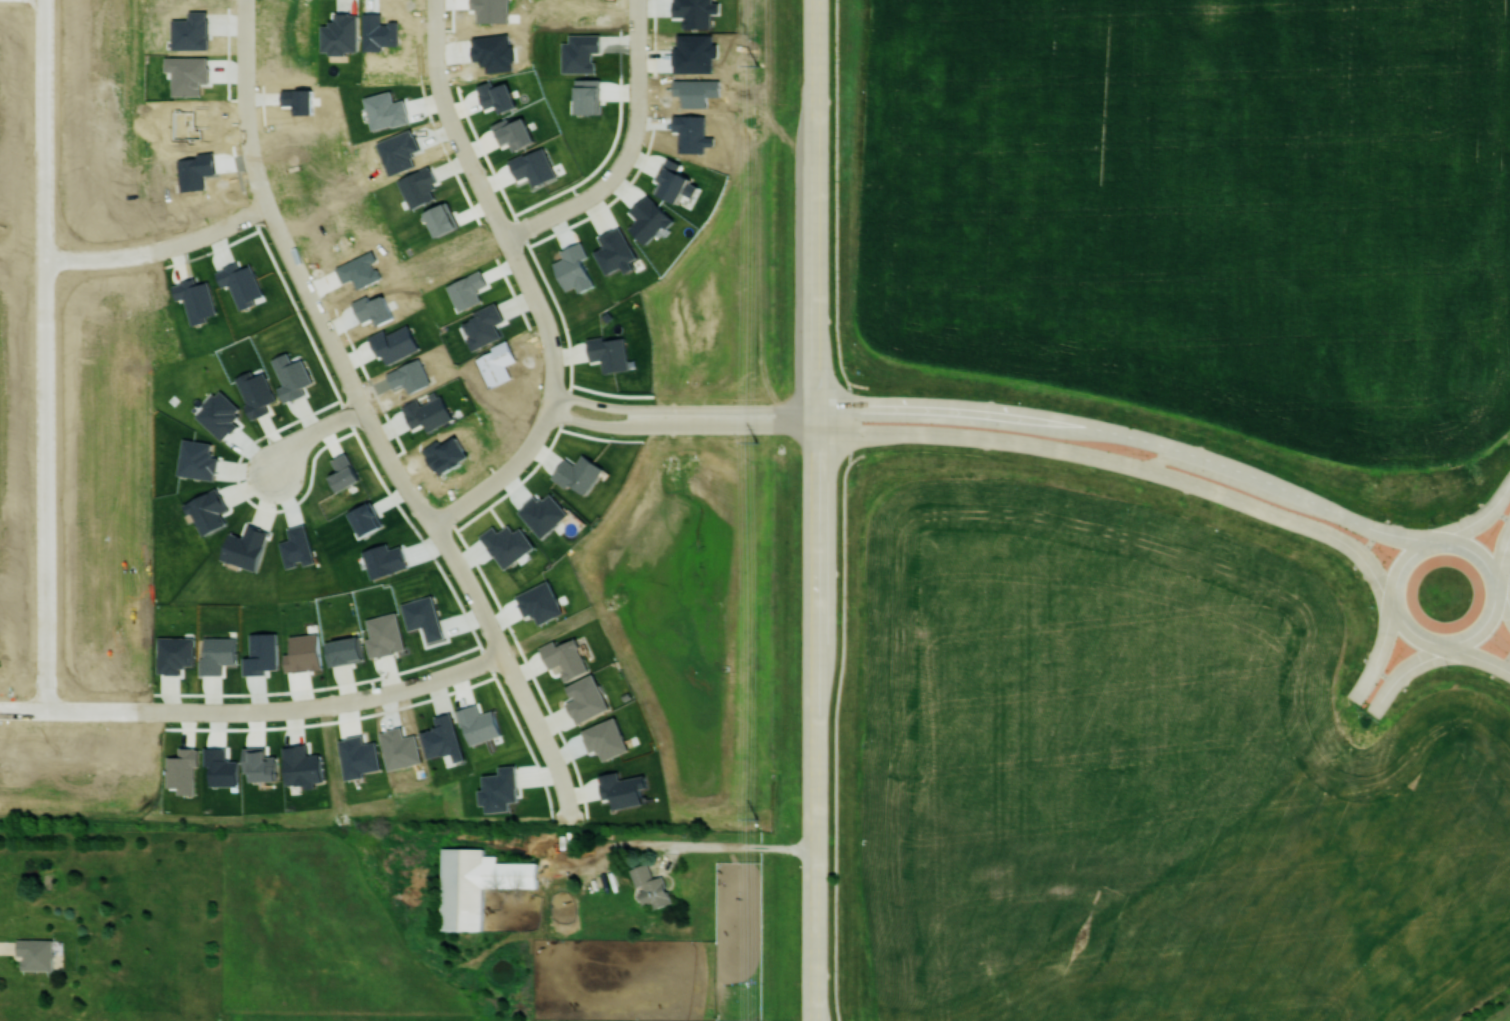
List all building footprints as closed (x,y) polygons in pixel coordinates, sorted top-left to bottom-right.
[(600,114),(601,79),(577,78),(576,113),(600,114)] [(372,130),(410,122),(405,100),(394,102),(392,91),(364,97),(372,130)] [(679,203),(684,192),(694,197),(699,186),(690,183),(692,178),(678,172),(682,163),(668,157),(664,166),(666,166),(660,182),(663,183),(658,194),(679,203)] [(431,167),(399,178),(410,209),(436,200),(432,190),(438,187),(431,167)] [(630,228),(646,245),(673,220),(649,194),(630,211),(638,219),(630,228)] [(426,211),(437,237),(458,227),(447,202),(426,211)] [(636,258),(622,226),(600,236),(605,247),(596,251),(606,275),(623,267),(625,273),(635,269),(631,261),(636,258)] [(502,338),(497,324),(504,321),(497,303),(473,311),(476,318),(463,323),(472,349),(502,338)] [(420,350),(410,325),(387,334),(386,329),(370,336),(378,356),(384,354),(387,363),(420,350)] [(624,337),(605,340),(604,336),(587,339),(591,361),(601,359),(604,373),(629,369),(624,337)] [(278,387),(285,403),(306,395),(303,387),(313,383),(304,359),(293,363),(289,352),(273,358),(283,386),(278,387)] [(277,400),(265,372),(254,376),(252,370),(235,378),(253,419),(270,412),(267,405),(277,400)] [(195,415),(223,441),(238,425),(232,420),(242,409),(219,389),(195,415)] [(421,405),(418,399),(402,407),(412,428),(424,423),(428,431),(454,419),(443,395),(421,405)] [(178,474),(216,480),(219,458),(212,457),(214,443),(183,438),(178,474)] [(332,460),(338,471),(330,476),(338,491),(361,479),(347,452),(332,460)] [(567,488),(570,484),(587,495),(605,468),(583,453),(576,465),(566,458),(552,478),(567,488)] [(186,503),(202,536),(228,524),(222,513),(228,510),(218,488),(186,503)] [(519,511),(543,538),(569,514),(550,493),(540,502),(535,496),(519,511)] [(258,571),(270,531),(248,524),(244,537),(231,533),(222,560),(258,571)] [(481,535),(504,569),(535,547),(522,527),(515,532),(510,525),(499,532),(494,526),(481,535)] [(525,616),(533,613),(538,624),(564,613),(550,581),(516,595),(525,616)] [(367,619),(371,638),(366,639),(371,658),(395,653),(395,651),(405,649),(397,612),(367,619)] [(290,638),(292,655),(284,656),(286,672),(322,668),(319,635),(290,638)] [(159,674),(181,674),(181,666),(195,666),(195,637),(158,637),(159,674)] [(200,674),(223,675),(223,664),(237,664),(237,638),(205,637),(204,658),(201,658),(200,674)] [(327,641),(329,665),(363,661),(360,637),(327,641)] [(550,669),(560,665),(567,681),(590,671),(576,638),(558,645),(556,640),(541,646),(550,669)] [(568,685),(573,700),(568,702),(576,723),(610,710),(596,674),(568,685)] [(429,759),(453,752),(456,762),(465,760),(453,712),(436,717),(438,727),(421,731),(429,759)] [(287,785),(303,784),(304,789),(316,787),(316,782),(324,781),(321,753),(308,755),(307,745),(283,747),(287,785)] [(205,748),(205,765),(210,765),(210,785),(238,785),(238,760),(226,760),(226,747),(205,748)] [(195,794),(195,766),(200,766),(200,748),(179,748),(179,756),(168,756),(167,788),(178,788),(178,794),(195,794)] [(603,799),(612,798),(614,809),(644,804),(642,788),(648,787),(646,775),(620,779),(619,772),(600,774),(603,799)] [(538,863),(497,862),(497,855),(484,855),(484,848),(443,848),(442,930),(483,930),(484,887),(537,888),(538,863)] [(630,869),(636,889),(639,889),(644,905),(651,903),(653,909),(672,903),(664,875),(653,879),(648,863),(630,869)] [(54,969),(53,939),(17,940),(18,955),(22,955),(22,970),(54,969)]
